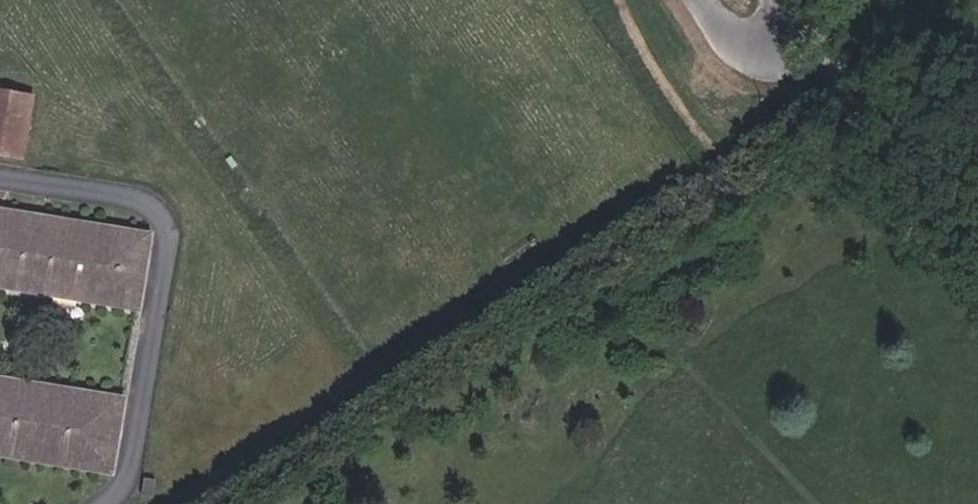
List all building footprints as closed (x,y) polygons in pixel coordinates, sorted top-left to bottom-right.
[(0,89),(0,150),(29,155),(39,95),(0,89)] [(0,195),(0,288),(147,314),(160,239),(6,211),(9,196),(0,195)] [(118,478),(131,402),(0,379),(0,457),(118,478)]
